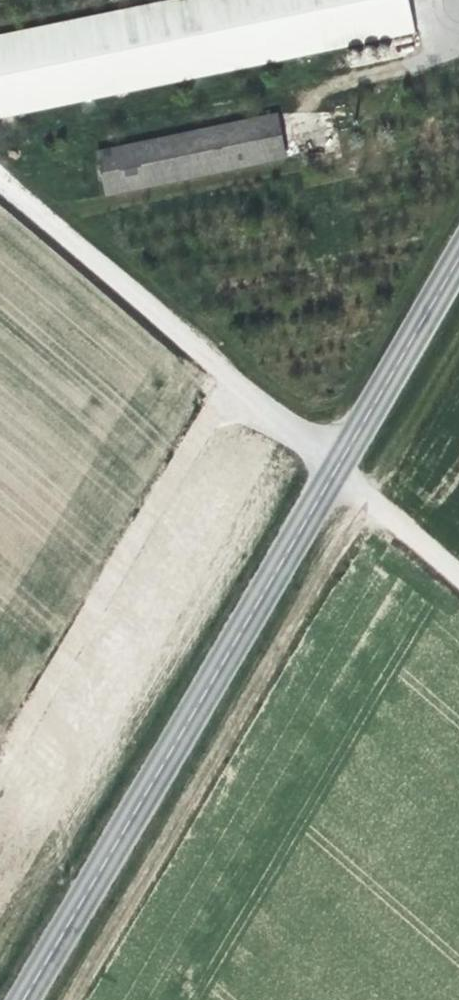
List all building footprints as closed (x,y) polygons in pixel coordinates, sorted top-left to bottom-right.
[(415,33),(409,0),(171,0),(0,35),(0,118),(415,33)] [(278,114),(265,117),(274,161),(286,158),(278,114)] [(97,152),(106,195),(274,161),(265,117),(97,152)]
